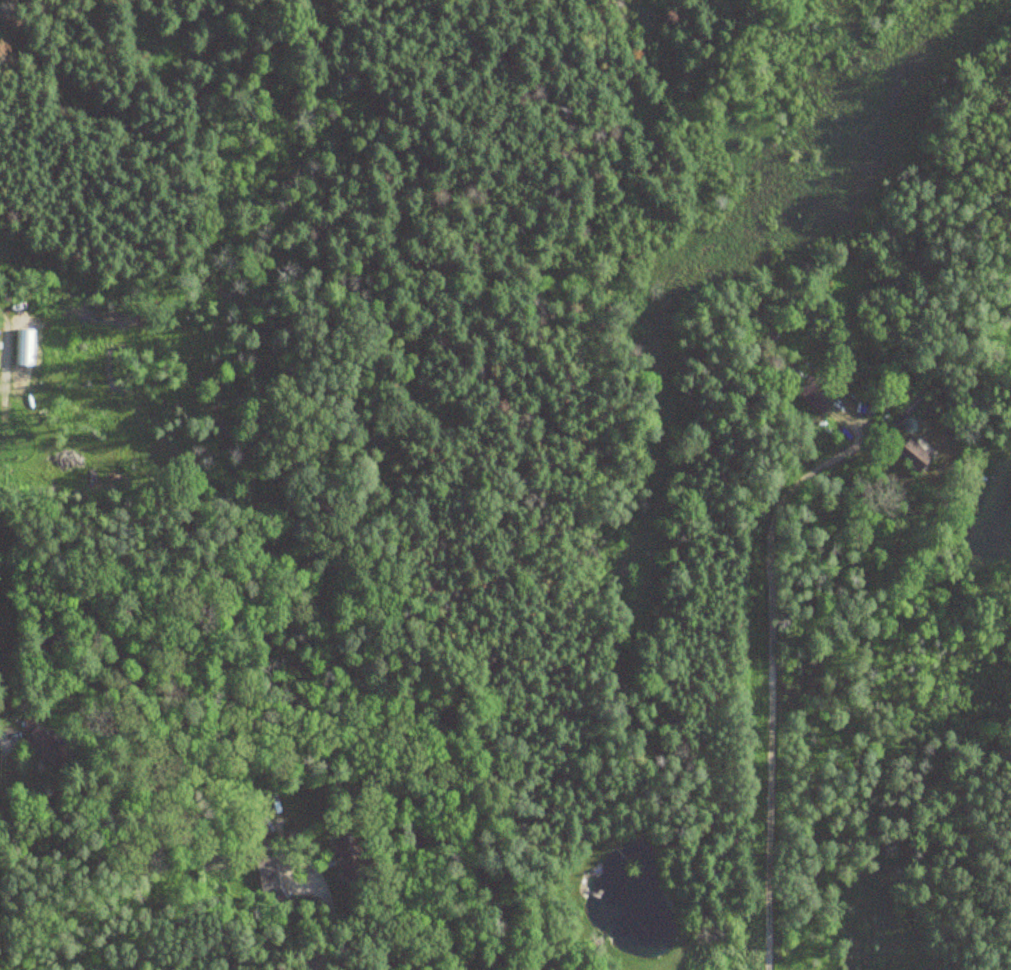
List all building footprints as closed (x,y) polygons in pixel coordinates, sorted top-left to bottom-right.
[(834,397),(807,375),(792,393),(819,415),(834,397)] [(910,413),(923,402),(914,391),(901,401),(910,413)] [(914,474),(929,458),(907,439),(893,454),(914,474)] [(343,875),(358,867),(347,845),(332,852),(343,875)] [(273,857),(257,857),(257,886),(273,886),(273,857)]
